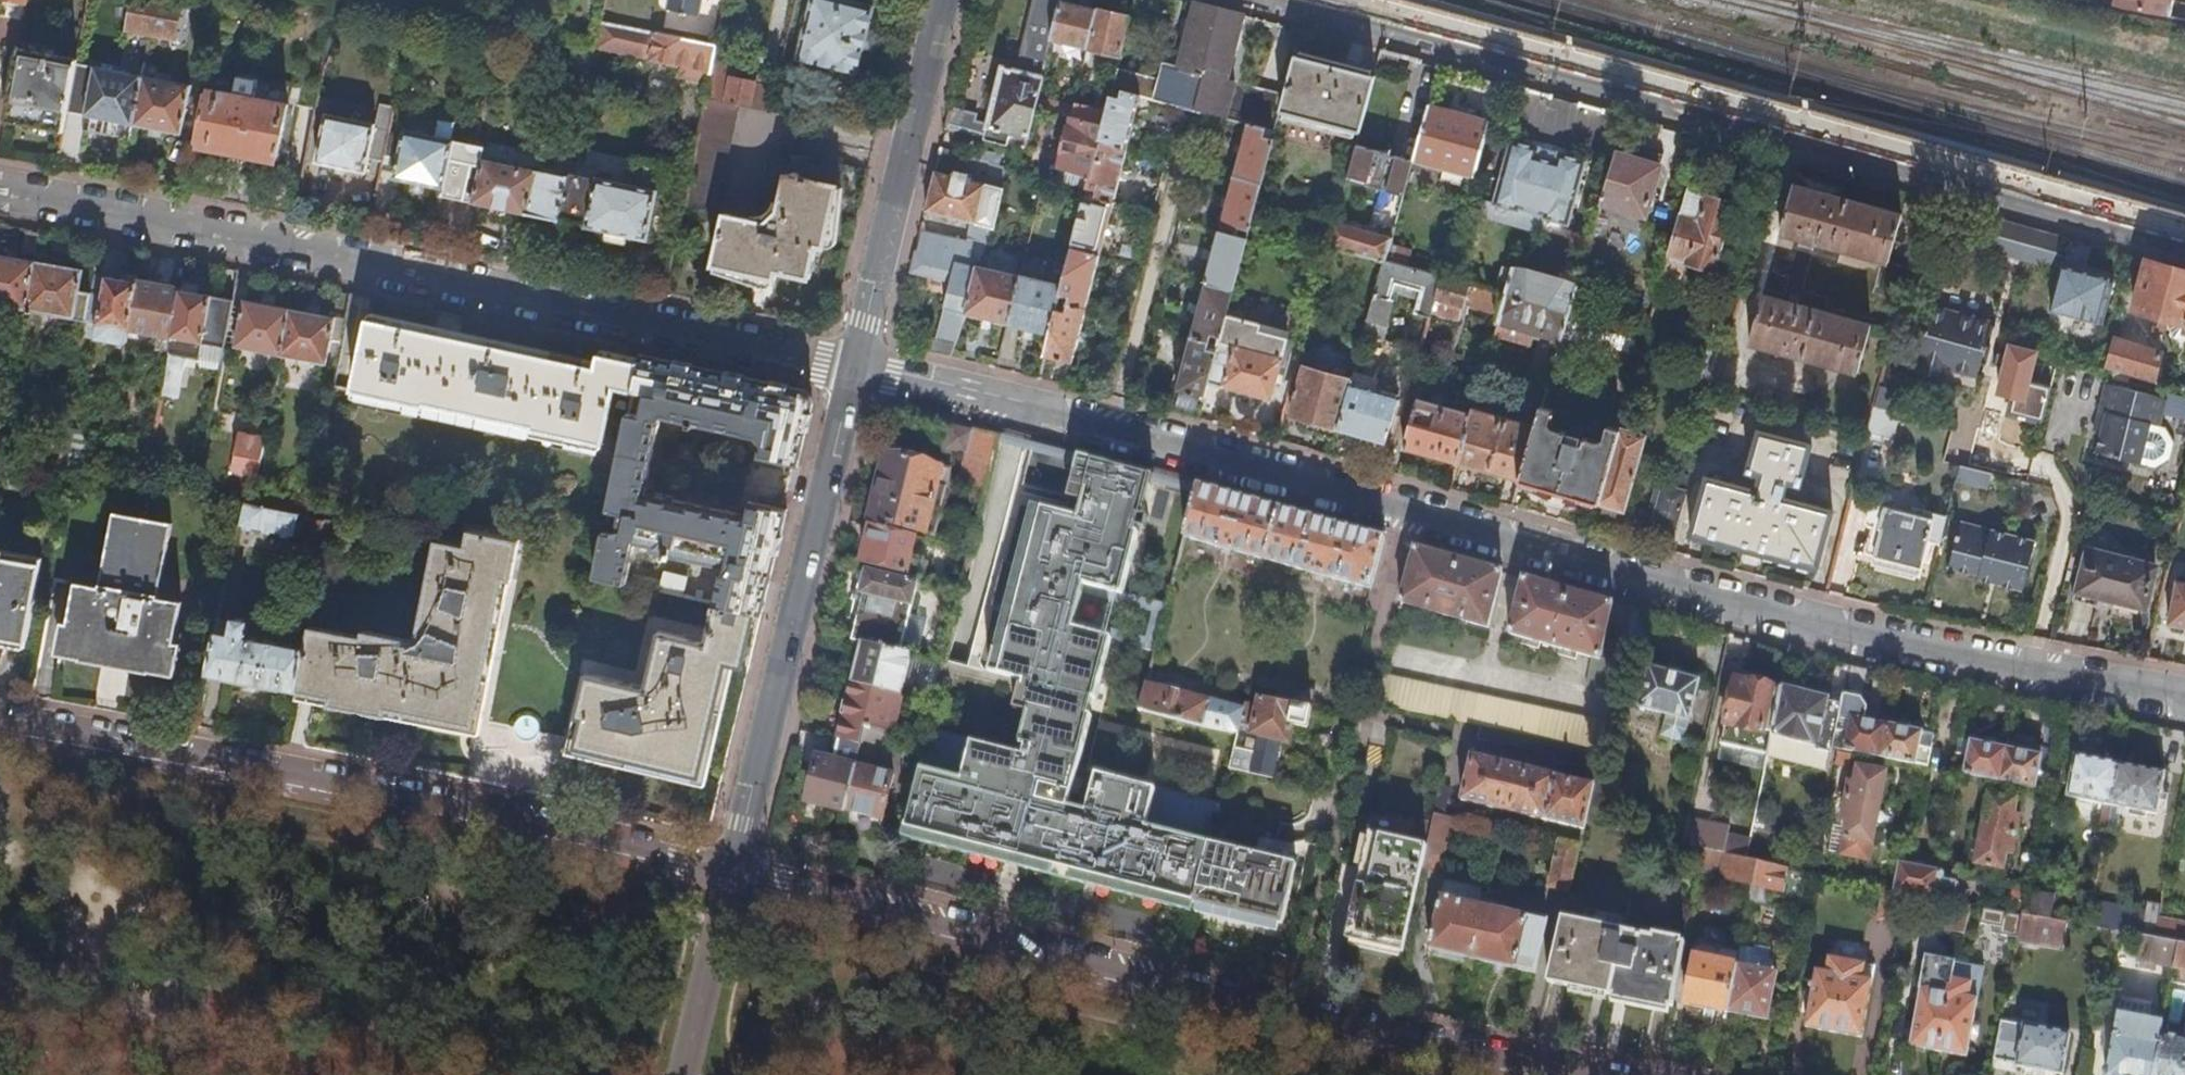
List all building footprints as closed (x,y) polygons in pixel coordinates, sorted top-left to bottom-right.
[(152,34),(158,0),(135,0),(132,14),(127,14),(124,26),(130,27),(129,31),(152,34)] [(152,34),(182,40),(185,24),(178,22),(182,3),(166,0),(158,0),(152,34)] [(665,16),(678,19),(677,22),(683,23),(684,20),(697,23),(701,0),(668,0),(665,16)] [(842,0),(812,0),(803,37),(798,36),(797,41),(802,43),(798,59),(857,73),(873,7),(842,0)] [(1017,71),(1043,77),(1051,40),(1058,13),(1060,2),(1061,0),(1035,0),(1017,71)] [(2114,5),(2170,16),(2172,3),(2173,0),(2115,0),(2114,5)] [(1058,13),(1051,40),(1087,49),(1096,10),(1060,2),(1058,13)] [(1177,106),(1192,111),(1219,9),(1194,3),(1174,84),(1117,70),(1112,90),(1120,91),(1139,96),(1177,106)] [(1207,115),(1224,119),(1233,81),(1226,80),(1243,15),(1219,9),(1192,111),(1207,115)] [(1096,10),(1087,49),(1120,57),(1130,18),(1096,10)] [(634,56),(652,59),(655,47),(635,43),(638,30),(611,24),(600,22),(597,39),(636,46),(634,56)] [(655,47),(652,59),(652,60),(684,66),(682,79),(709,84),(715,57),(717,45),(678,38),(638,30),(635,43),(655,47)] [(2,121),(65,133),(69,113),(78,64),(79,61),(15,48),(2,121)] [(1375,77),(1294,56),(1279,114),(1359,135),(1375,77)] [(771,113),(779,80),(758,75),(756,83),(740,80),(743,63),(715,57),(709,84),(706,99),(738,106),(771,113)] [(144,77),(78,64),(69,113),(135,125),(144,77)] [(1037,100),(1043,77),(1017,71),(1001,67),(987,125),(986,129),(988,129),(985,141),(1025,152),(1035,109),(1037,100)] [(144,77),(135,125),(183,135),(192,86),(144,77)] [(1139,96),(1120,91),(1118,98),(1111,96),(1107,112),(1104,125),(1099,142),(1125,149),(1139,96)] [(209,92),(199,144),(212,146),(211,148),(279,161),(289,105),(257,99),(258,97),(254,96),(254,99),(222,92),(221,95),(209,92)] [(706,99),(684,207),(715,214),(738,106),(706,99)] [(1035,109),(1071,117),(1073,107),(1037,100),(1035,109)] [(390,132),(395,108),(380,105),(376,125),(327,116),(318,163),(367,173),(370,158),(384,161),(384,159),(390,132)] [(1107,112),(1074,105),(1073,107),(1071,117),(1073,118),(1104,125),(1107,112)] [(1414,162),(1474,179),(1490,122),(1429,105),(1414,162)] [(946,129),(985,141),(988,129),(986,129),(987,125),(971,121),(972,116),(950,111),(946,129)] [(1057,178),(1088,187),(1099,142),(1104,125),(1073,118),(1071,128),(1068,128),(1062,152),(1064,153),(1057,178)] [(1246,124),(1232,177),(1260,185),(1272,139),(1264,137),(1265,129),(1246,124)] [(390,132),(384,159),(398,162),(395,178),(444,189),(454,141),(404,131),(404,134),(390,132)] [(442,197),(559,221),(560,219),(568,177),(485,160),(488,145),(454,138),(454,141),(444,189),(442,197)] [(1513,141),(1497,200),(1523,207),(1524,203),(1547,210),(1547,213),(1570,219),(1585,161),(1560,154),(1557,164),(1536,158),(1538,149),(1513,141)] [(1096,190),(1094,199),(1112,203),(1125,149),(1099,142),(1088,187),(1087,188),(1096,190)] [(1396,184),(1407,187),(1414,162),(1356,146),(1350,170),(1391,182),(1387,195),(1388,197),(1389,198),(1390,198),(1392,198),(1393,196),(1396,184)] [(1557,164),(1560,154),(1538,149),(1536,158),(1557,164)] [(1642,161),(1617,153),(1603,203),(1646,216),(1665,155),(1646,149),(1642,161)] [(954,172),(968,175),(971,166),(973,159),(941,150),(935,173),(953,177),(954,172)] [(588,152),(583,176),(632,186),(637,162),(588,152)] [(926,212),(970,222),(993,227),(1008,168),(973,159),(971,166),(988,171),(985,184),(967,180),(968,175),(954,172),(953,177),(935,173),(928,205),(926,212)] [(632,186),(583,176),(569,173),(568,177),(560,219),(587,225),(586,227),(607,231),(607,233),(625,237),(625,235),(647,240),(663,168),(637,162),(632,186)] [(767,224),(724,216),(713,268),(775,280),(776,273),(809,280),(817,246),(825,248),(839,186),(787,175),(778,217),(774,217),(772,217),(769,219),(767,222),(767,224)] [(1248,230),(1249,225),(1260,185),(1232,177),(1218,231),(1237,236),(1239,229),(1248,230)] [(1902,216),(1793,185),(1780,232),(1888,264),(1902,216)] [(1690,188),(1663,280),(1683,286),(1690,262),(1715,270),(1734,204),(1709,197),(1710,194),(1690,188)] [(1523,207),(1497,200),(1484,196),(1481,209),(1543,226),(1547,213),(1547,210),(1524,203),(1523,207)] [(1093,205),(1084,203),(1072,249),(1099,257),(1112,203),(1094,199),(1093,205)] [(1330,246),(1387,261),(1395,230),(1339,213),(1330,246)] [(2032,228),(2000,219),(1992,251),(2024,260),(2032,228)] [(970,222),(965,243),(985,248),(993,227),(970,222)] [(2032,228),(2024,260),(2055,269),(2063,237),(2032,228)] [(1236,243),(1237,236),(1218,231),(1204,284),(1232,291),(1244,245),(1236,243)] [(985,248),(965,243),(921,233),(911,273),(973,287),(978,266),(985,248)] [(1063,286),(1061,295),(1070,297),(1068,305),(1085,310),(1099,257),(1072,249),(1063,286)] [(28,309),(37,261),(0,254),(0,304),(28,309)] [(37,261),(28,309),(87,321),(93,293),(81,291),(85,270),(37,261)] [(1370,321),(1388,326),(1395,301),(1392,300),(1396,283),(1422,291),(1416,313),(1431,317),(1436,300),(1443,277),(1387,261),(1370,321)] [(2160,265),(2147,261),(2134,309),(2184,323),(2184,272),(2160,265)] [(973,287),(966,314),(1008,324),(1020,276),(978,266),(973,287)] [(2114,280),(2063,267),(2052,310),(2102,324),(2114,280)] [(1515,268),(1507,295),(1508,295),(1570,313),(1579,286),(1515,268)] [(1057,309),(1059,303),(1061,295),(1063,286),(1020,276),(1008,324),(1051,334),(1057,309)] [(130,331),(139,283),(109,277),(97,339),(128,345),(130,331)] [(1465,308),(1471,285),(1448,278),(1443,277),(1436,300),(1465,308)] [(184,287),(140,279),(139,283),(130,331),(174,339),(183,291),(184,287)] [(1219,337),(1225,316),(1232,291),(1204,284),(1190,337),(1208,342),(1210,335),(1219,337)] [(174,339),(172,352),(202,357),(213,297),(183,291),(174,339)] [(1061,295),(1059,303),(1057,309),(1066,311),(1068,305),(1070,297),(1061,295)] [(1500,322),(1563,340),(1568,321),(1570,313),(1508,295),(1500,322)] [(1871,326),(1763,295),(1750,342),(1858,373),(1871,326)] [(282,355),(291,309),(246,300),(237,346),(282,355)] [(1066,311),(1057,309),(1051,334),(1045,356),(1072,362),(1085,310),(1068,305),(1066,311)] [(328,364),(337,317),(291,309),(282,355),(328,364)] [(1992,324),(1932,309),(1915,374),(1944,381),(1947,370),(1979,378),(1983,360),(1980,359),(1982,349),(1986,350),(1992,324)] [(931,338),(928,353),(950,358),(954,346),(964,320),(944,315),(938,341),(931,338)] [(1219,337),(1217,344),(1216,351),(1207,382),(1271,399),(1287,338),(1259,331),(1261,325),(1225,316),(1219,337)] [(337,317),(328,364),(339,366),(347,320),(337,317)] [(617,387),(634,391),(640,363),(599,354),(597,367),(369,319),(353,391),(427,407),(428,404),(534,427),(533,430),(605,445),(617,387)] [(1384,340),(1388,326),(1370,321),(1366,335),(1384,340)] [(1563,340),(1594,349),(1599,330),(1568,321),(1563,340)] [(1641,324),(1636,341),(1645,344),(1648,334),(1650,327),(1641,324)] [(1645,344),(1636,341),(1611,334),(1603,341),(1600,351),(1640,362),(1645,344)] [(1216,351),(1217,344),(1219,337),(1210,335),(1208,342),(1207,349),(1216,351)] [(1207,349),(1208,342),(1190,337),(1176,390),(1203,398),(1207,382),(1216,351),(1207,349)] [(2163,352),(2113,339),(2105,368),(2155,382),(2163,352)] [(1725,355),(1710,351),(1704,349),(1697,376),(1718,382),(1725,355)] [(159,396),(182,400),(189,358),(166,355),(159,396)] [(630,413),(611,510),(623,512),(618,534),(607,532),(598,575),(628,583),(637,540),(654,544),(653,549),(728,566),(727,572),(724,572),(716,604),(756,614),(762,615),(787,510),(750,502),(748,516),(646,494),(661,421),(665,418),(757,438),(763,446),(760,458),(798,466),(813,405),(804,390),(642,355),(640,363),(634,391),(646,394),(642,415),(630,413)] [(1879,387),(1886,389),(1893,360),(1886,359),(1879,387)] [(1322,423),(1321,428),(1319,434),(1337,440),(1340,429),(1352,388),(1354,380),(1306,366),(1293,414),(1311,420),(1322,423)] [(1543,406),(1549,389),(1532,384),(1524,412),(1540,417),(1543,406)] [(2105,385),(2098,412),(2104,413),(2100,433),(2095,454),(2140,465),(2145,442),(2150,424),(2159,427),(2164,409),(2154,407),(2156,397),(2105,385)] [(1894,391),(1886,389),(1879,387),(1874,407),(1889,411),(1894,391)] [(1352,388),(1340,429),(1387,443),(1399,402),(1352,388)] [(2154,407),(2164,409),(2166,399),(2156,397),(2154,407)] [(1459,463),(1473,414),(1419,398),(1405,448),(1459,464),(1459,463)] [(1538,425),(1522,481),(1600,504),(1621,430),(1609,426),(1606,438),(1599,441),(1584,436),(1586,429),(1574,426),(1572,433),(1556,428),(1552,422),(1555,410),(1543,406),(1540,417),(1538,425)] [(1538,425),(1475,407),(1473,414),(1459,463),(1522,481),(1538,425)] [(1868,432),(1867,434),(1894,441),(1900,414),(1889,411),(1874,407),(1868,432)] [(2104,413),(2098,412),(2093,431),(2100,433),(2104,413)] [(1310,425),(1321,428),(1322,423),(1311,420),(1310,425)] [(2150,424),(2145,442),(2155,444),(2159,427),(2150,424)] [(960,485),(986,491),(999,436),(952,425),(947,448),(968,453),(960,485)] [(1648,436),(1621,428),(1621,430),(1600,504),(1626,511),(1648,436)] [(1812,443),(1759,428),(1749,469),(1763,473),(1758,489),(1708,475),(1692,534),(1817,568),(1832,509),(1783,496),(1787,479),(1801,483),(1812,443)] [(1951,428),(1945,458),(1980,466),(1987,436),(1951,428)] [(263,458),(266,438),(241,433),(237,453),(263,458)] [(920,766),(905,827),(1195,904),(1210,844),(1220,806),(1081,768),(1135,554),(1155,475),(1062,451),(1002,673),(946,660),(933,713),(927,739),(920,766)] [(943,467),(885,454),(870,520),(927,534),(936,495),(938,486),(943,467)] [(1960,466),(1956,483),(1987,491),(1991,473),(1960,466)] [(1676,533),(1692,475),(1683,473),(1678,489),(1664,485),(1664,486),(1658,484),(1653,500),(1659,502),(1653,526),(1676,533)] [(1199,486),(1185,537),(1352,584),(1371,590),(1385,538),(1261,503),(1199,486)] [(299,537),(328,543),(333,521),(310,516),(254,505),(244,503),(239,527),(299,539),(299,537)] [(1947,517),(1925,511),(1924,517),(1905,512),(1871,504),(1866,522),(1869,526),(1873,528),(1867,554),(1876,556),(1874,564),(1876,565),(1875,570),(1915,580),(1916,575),(1919,576),(1925,550),(1927,541),(1940,544),(1947,517)] [(1906,507),(1905,512),(1924,517),(1925,511),(1906,507)] [(103,586),(78,581),(66,646),(172,665),(183,602),(160,597),(173,524),(117,514),(103,586)] [(1950,567),(1980,575),(1998,580),(1997,583),(2023,590),(2035,541),(1991,529),(1990,532),(1962,525),(1962,522),(1961,522),(1950,567)] [(872,527),(864,564),(892,571),(917,577),(919,578),(923,559),(910,556),(915,537),(872,527)] [(363,635),(312,625),(308,647),(300,689),(334,696),(332,704),(388,715),(390,708),(474,725),(503,577),(510,579),(518,540),(468,529),(465,545),(436,539),(416,641),(364,630),(363,635)] [(1927,541),(1925,550),(1938,553),(1940,544),(1927,541)] [(1417,547),(1402,603),(1489,628),(1505,572),(1417,547)] [(0,550),(0,635),(28,640),(44,557),(0,550)] [(2156,567),(2089,550),(2079,590),(2077,589),(2074,601),(2100,607),(2103,597),(2146,608),(2156,567)] [(633,584),(685,597),(690,576),(666,571),(663,582),(635,575),(633,584)] [(902,653),(904,644),(911,615),(918,584),(916,584),(917,577),(892,571),(890,577),(867,571),(861,594),(864,595),(853,641),(863,644),(902,653)] [(1998,580),(1980,575),(1979,579),(1997,583),(1998,580)] [(1587,686),(1616,692),(1624,655),(1634,609),(1525,578),(1510,634),(1593,658),(1587,686)] [(2177,582),(2169,624),(2184,627),(2184,583),(2177,582)] [(689,598),(711,603),(713,594),(691,589),(689,598)] [(743,666),(756,614),(716,604),(707,642),(661,631),(647,687),(587,673),(576,716),(584,718),(577,745),(699,774),(727,662),(743,666)] [(911,615),(904,644),(921,647),(927,619),(911,615)] [(300,689),(308,647),(248,636),(251,624),(248,619),(239,617),(234,621),(234,622),(221,620),(211,674),(299,690),(300,689)] [(902,653),(863,644),(854,682),(855,682),(903,694),(912,656),(902,653)] [(1839,731),(1841,718),(1852,666),(1837,663),(1829,699),(1811,695),(1811,693),(1801,690),(1800,692),(1783,688),(1783,691),(1772,743),(1834,759),(1836,748),(1839,731)] [(1882,758),(1889,726),(1867,722),(1869,709),(1862,698),(1868,670),(1852,666),(1841,718),(1853,720),(1850,733),(1839,731),(1836,748),(1882,758)] [(1701,681),(1651,668),(1640,708),(1668,715),(1661,737),(1684,743),(1686,738),(1702,742),(1715,690),(1700,686),(1701,681)] [(1722,744),(1770,756),(1772,743),(1783,691),(1774,689),(1774,686),(1749,680),(1749,682),(1736,679),(1722,744)] [(889,730),(895,731),(903,695),(903,694),(855,682),(854,684),(846,720),(889,730)] [(1312,709),(1316,691),(1280,682),(1275,700),(1312,709)] [(1245,708),(1148,683),(1141,710),(1204,727),(1205,726),(1238,734),(1240,726),(1245,708)] [(1275,700),(1261,697),(1260,706),(1255,705),(1254,707),(1245,705),(1245,708),(1240,726),(1254,729),(1257,735),(1284,740),(1288,737),(1291,726),(1307,730),(1312,709),(1275,700)] [(2044,748),(2056,750),(2064,709),(2048,706),(2044,731),(2045,733),(2047,735),(2046,741),(2011,734),(2008,749),(2007,748),(2001,781),(2048,790),(2052,769),(2041,766),(2044,748)] [(889,730),(846,720),(840,718),(836,737),(852,741),(846,763),(820,757),(806,812),(829,817),(831,807),(883,820),(894,774),(879,771),(869,769),(870,763),(873,752),(884,755),(889,730)] [(1841,718),(1839,731),(1850,733),(1853,720),(1841,718)] [(1921,747),(1924,732),(1889,726),(1882,758),(1929,767),(1932,749),(1921,747)] [(1935,735),(1924,732),(1921,747),(1932,749),(1935,735)] [(927,739),(910,734),(903,762),(920,766),(927,739)] [(1970,756),(1973,742),(1960,739),(1957,754),(1970,756)] [(2007,748),(1973,742),(1970,756),(1957,754),(1954,772),(2001,781),(2007,748)] [(2052,769),(2056,750),(2044,748),(2041,766),(2052,769)] [(1464,802),(1585,830),(1587,821),(1602,751),(1595,749),(1588,784),(1474,756),(1464,802)] [(2113,807),(2121,765),(2076,756),(2068,798),(2104,805),(2100,828),(2109,830),(2113,807)] [(2113,807),(2122,809),(2159,815),(2166,773),(2121,765),(2113,807)] [(1858,777),(1853,776),(1844,826),(1848,827),(1844,852),(1871,857),(1877,823),(1879,813),(1887,774),(1860,768),(1858,777)] [(1991,794),(1985,829),(1978,864),(2005,869),(2006,859),(2012,860),(2022,810),(2016,809),(2018,799),(1991,794)] [(2118,831),(2122,809),(2113,807),(2109,830),(2118,831)] [(1430,844),(1447,848),(1455,817),(1437,813),(1430,844)] [(1879,813),(1877,823),(1883,824),(1886,822),(1887,816),(1885,813),(1879,813)] [(1731,828),(1691,819),(1685,844),(1705,849),(1748,859),(1752,841),(1729,836),(1731,828)] [(1479,835),(1501,840),(1502,841),(1505,829),(1482,823),(1479,835)] [(1517,834),(1506,831),(1501,852),(1513,854),(1517,834)] [(1425,868),(1430,845),(1373,833),(1349,938),(1406,951),(1425,868)] [(1551,888),(1571,892),(1582,846),(1562,841),(1551,888)] [(1210,844),(1195,904),(1283,925),(1297,865),(1210,844)] [(1442,872),(1447,848),(1430,844),(1430,845),(1425,868),(1442,872)] [(1811,873),(1748,859),(1705,849),(1701,872),(1771,887),(1770,894),(1805,903),(1811,873)] [(2006,859),(2005,869),(2004,871),(2010,872),(2012,860),(2006,859)] [(1937,871),(1901,864),(1896,890),(1915,894),(1916,894),(1954,902),(1957,886),(1953,882),(1945,880),(1946,875),(1944,872),(1937,871)] [(1490,896),(1489,895),(1483,894),(1484,890),(1447,881),(1432,950),(1438,951),(1436,956),(1468,963),(1469,958),(1475,960),(1537,974),(1549,922),(1487,908),(1490,896)] [(1896,890),(1885,888),(1878,919),(1908,925),(1915,894),(1896,890)] [(2057,896),(2029,891),(2025,916),(2066,923),(2068,916),(2054,913),(2057,896)] [(1950,930),(1966,934),(1967,934),(1973,905),(1955,902),(1950,930)] [(1991,913),(1974,910),(1968,939),(1985,942),(1991,913)] [(2120,918),(2094,913),(2091,927),(2114,932),(2118,932),(2120,918)] [(2025,916),(2020,939),(2023,940),(2022,944),(2036,946),(2037,942),(2065,947),(2070,924),(2066,923),(2025,916)] [(1565,919),(1551,983),(1674,1009),(1687,945),(1565,919)] [(2147,919),(2143,937),(2145,937),(2157,940),(2161,922),(2147,919)] [(2184,945),(2184,924),(2161,920),(2161,922),(2157,940),(2182,944),(2184,945)] [(2160,965),(2177,968),(2182,944),(2157,940),(2145,937),(2140,961),(2143,962),(2142,969),(2158,972),(2160,965)] [(2184,981),(2184,945),(2182,944),(2177,968),(2175,979),(2184,981)] [(1779,972),(1738,964),(1741,953),(1725,950),(1720,953),(1716,948),(1704,945),(1698,950),(1686,1004),(1770,1021),(1779,972)] [(1818,970),(1807,1026),(1863,1037),(1876,966),(1830,957),(1827,972),(1818,970)] [(1969,1057),(1986,967),(1930,957),(1913,1047),(1969,1057)] [(2167,1022),(2120,1013),(2109,1074),(2156,1074),(2164,1035),(2167,1022)] [(2004,1023),(1995,1068),(2017,1072),(2018,1067),(2063,1074),(2064,1074),(2072,1036),(2004,1023)] [(2164,1035),(2156,1074),(2184,1074),(2184,1039),(2164,1035)]
